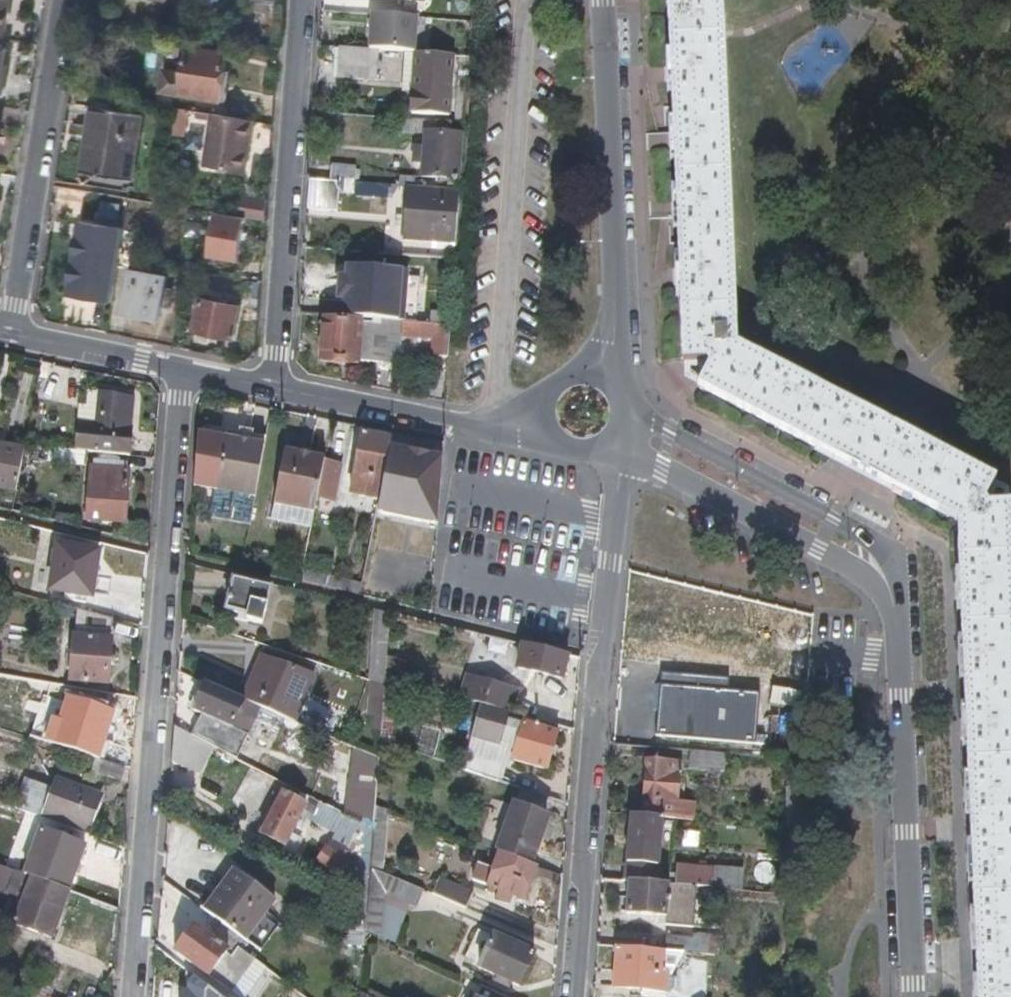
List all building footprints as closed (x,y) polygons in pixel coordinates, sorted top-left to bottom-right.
[(667,81),(669,149),(672,217),(674,284),(677,357),(709,356),(711,363),(699,390),(861,473),(942,514),(956,513),(958,581),(961,652),(964,719),(966,786),(969,854),(972,923),(974,966),(975,992),(975,996),(1010,996),(1010,534),(1010,511),(990,509),(986,497),(994,482),(941,454),(883,423),(832,396),(769,364),(734,345),(727,32),(726,7),(737,0),(664,0),(667,81)] [(417,18),(371,15),(369,50),(414,53),(417,18)] [(186,46),(183,70),(180,93),(219,100),(223,69),(225,52),(186,46)] [(469,57),(423,53),(417,116),(452,119),(454,80),(468,82),(469,57)] [(368,58),(338,56),(337,73),(366,75),(368,58)] [(180,93),(183,70),(162,68),(159,90),(180,93)] [(224,69),(223,69),(219,100),(225,101),(230,70),(224,69)] [(140,113),(91,106),(83,154),(95,155),(93,172),(130,178),(140,113)] [(184,107),(172,106),(170,115),(183,116),(184,107)] [(255,120),(211,112),(203,163),(246,170),(255,120)] [(465,125),(402,120),(400,132),(424,135),(424,145),(417,145),(416,162),(423,162),(422,175),(452,177),(451,190),(460,191),(465,125)] [(330,165),(329,182),(340,182),(355,183),(356,167),(330,165)] [(329,182),(309,180),(306,209),(337,210),(340,182),(329,182)] [(443,204),(444,190),(424,189),(424,203),(443,204)] [(460,191),(451,190),(444,190),(443,204),(424,203),(421,241),(441,242),(441,240),(456,241),(460,191)] [(240,216),(266,220),(267,199),(241,196),(240,216)] [(92,197),(88,219),(123,225),(128,203),(92,197)] [(222,236),(265,242),(266,220),(240,216),(190,208),(189,220),(223,225),(222,236)] [(88,219),(80,218),(68,295),(110,302),(118,254),(123,225),(88,219)] [(110,302),(111,308),(161,317),(168,278),(137,273),(139,259),(118,254),(110,302)] [(346,266),(343,318),(371,320),(401,322),(404,322),(408,270),(346,266)] [(238,307),(202,299),(196,330),(232,337),(238,307)] [(431,324),(445,325),(445,313),(431,312),(431,324)] [(401,322),(371,320),(371,323),(361,323),(358,362),(398,363),(401,335),(401,322)] [(358,362),(361,323),(323,321),(320,362),(358,364),(358,362)] [(409,322),(404,322),(401,322),(401,335),(408,335),(409,322)] [(448,357),(451,326),(445,325),(431,324),(409,322),(408,335),(433,337),(433,356),(448,357)] [(94,449),(128,452),(133,399),(100,391),(96,423),(95,438),(94,449)] [(95,438),(96,423),(85,422),(84,437),(95,438)] [(264,442),(266,434),(248,431),(247,439),(264,442)] [(388,447),(390,438),(358,432),(347,495),(379,501),(388,447)] [(253,500),(264,442),(247,439),(196,433),(192,489),(253,500)] [(15,489),(23,448),(0,444),(0,486),(15,489)] [(85,461),(87,448),(36,444),(36,457),(85,461)] [(439,456),(388,447),(379,501),(377,514),(434,527),(439,456)] [(315,499),(324,458),(282,450),(271,502),(312,512),(315,499)] [(342,462),(324,458),(315,499),(332,503),(342,462)] [(127,466),(90,462),(87,503),(97,504),(96,518),(124,519),(127,466)] [(309,527),(312,512),(271,502),(267,501),(262,518),(309,527)] [(99,555),(59,547),(52,592),(92,598),(99,555)] [(301,576),(361,590),(364,577),(305,563),(301,576)] [(264,626),(272,589),(233,582),(229,601),(231,602),(227,621),(251,626),(251,623),(264,626)] [(109,685),(115,619),(79,610),(72,683),(109,685)] [(384,686),(386,661),(392,614),(373,610),(368,681),(384,686)] [(565,679),(569,656),(525,646),(519,670),(565,679)] [(259,684),(269,658),(262,655),(252,681),(259,684)] [(295,723),(314,676),(269,658),(259,684),(252,681),(243,701),(247,703),(265,710),(295,723)] [(656,712),(654,736),(756,744),(760,694),(726,691),(727,677),(659,672),(658,686),(654,686),(652,712),(656,712)] [(468,674),(460,697),(515,711),(521,687),(468,674)] [(237,761),(254,722),(260,724),(265,710),(247,703),(243,701),(206,685),(195,713),(202,717),(192,737),(200,741),(216,750),(237,761)] [(382,725),(384,697),(368,697),(367,717),(372,717),(372,733),(381,733),(382,725)] [(404,726),(406,699),(384,697),(382,725),(404,726)] [(560,733),(537,727),(538,722),(506,713),(482,707),(473,740),(519,753),(516,762),(551,770),(560,733)] [(775,739),(787,741),(789,720),(776,719),(775,739)] [(97,744),(93,756),(119,763),(123,751),(97,744)] [(386,779),(388,747),(380,744),(378,759),(377,771),(377,775),(386,779)] [(377,771),(378,759),(351,747),(347,783),(357,787),(376,795),(377,775),(377,771)] [(725,772),(726,754),(691,751),(691,770),(725,772)] [(498,781),(504,764),(469,754),(466,771),(483,776),(498,781)] [(120,781),(125,768),(99,760),(94,773),(120,781)] [(701,821),(702,805),(678,802),(680,764),(645,761),(641,816),(662,817),(701,821)] [(463,780),(466,771),(458,769),(455,776),(463,780)] [(498,781),(483,776),(466,771),(463,780),(461,785),(494,795),(498,781)] [(94,809),(98,796),(57,781),(53,788),(24,780),(14,809),(28,813),(30,814),(33,816),(90,836),(97,811),(94,809)] [(375,806),(376,795),(357,787),(354,823),(373,834),(374,821),(374,811),(375,806)] [(304,808),(281,797),(261,838),(283,849),(304,808)] [(354,823),(321,806),(312,801),(307,810),(363,841),(362,869),(370,871),(370,866),(373,834),(354,823)] [(550,814),(513,803),(499,846),(538,859),(546,835),(543,834),(550,814)] [(385,823),(386,811),(375,806),(374,811),(374,821),(385,823)] [(660,848),(662,817),(641,816),(630,814),(628,846),(660,848)] [(384,871),(388,823),(385,823),(374,821),(373,834),(370,866),(370,871),(384,871)] [(68,893),(85,846),(52,833),(46,850),(51,852),(39,882),(68,893)] [(324,849),(317,863),(349,880),(356,865),(324,849)] [(524,901),(536,866),(500,853),(494,872),(482,867),(476,883),(524,901)] [(630,882),(631,867),(604,865),(603,879),(627,882),(630,882)] [(741,892),(743,872),(674,866),(673,886),(686,887),(741,892)] [(68,893),(39,882),(0,867),(0,878),(23,887),(19,900),(23,903),(15,925),(50,938),(68,893)] [(423,893),(370,871),(368,895),(367,907),(366,933),(380,940),(383,896),(409,906),(416,908),(423,893)] [(246,942),(273,902),(235,874),(206,913),(246,942)] [(23,887),(0,878),(0,890),(9,893),(0,919),(15,925),(23,903),(19,900),(23,887)] [(475,895),(440,881),(435,897),(469,912),(475,895)] [(683,926),(686,887),(673,886),(665,885),(630,882),(627,882),(625,913),(656,915),(656,925),(683,926)] [(368,895),(353,887),(348,897),(367,907),(368,895)] [(395,947),(409,906),(383,896),(380,940),(395,947)] [(246,942),(206,913),(200,921),(215,932),(240,951),(246,942)] [(240,951),(215,932),(210,938),(195,928),(176,953),(209,978),(210,976),(222,983),(234,965),(244,971),(252,960),(240,951)] [(495,935),(479,968),(520,988),(536,955),(495,935)] [(703,956),(704,939),(680,937),(679,953),(702,955),(703,956)] [(663,952),(616,948),(613,988),(643,991),(644,996),(666,996),(667,974),(663,974),(663,952)] [(788,988),(790,963),(785,962),(785,968),(781,968),(780,987),(788,988)] [(197,981),(191,990),(190,994),(186,994),(185,996),(217,996),(197,981)] [(54,990),(36,983),(31,996),(51,996),(54,990)] [(480,986),(476,996),(505,996),(480,986)]
